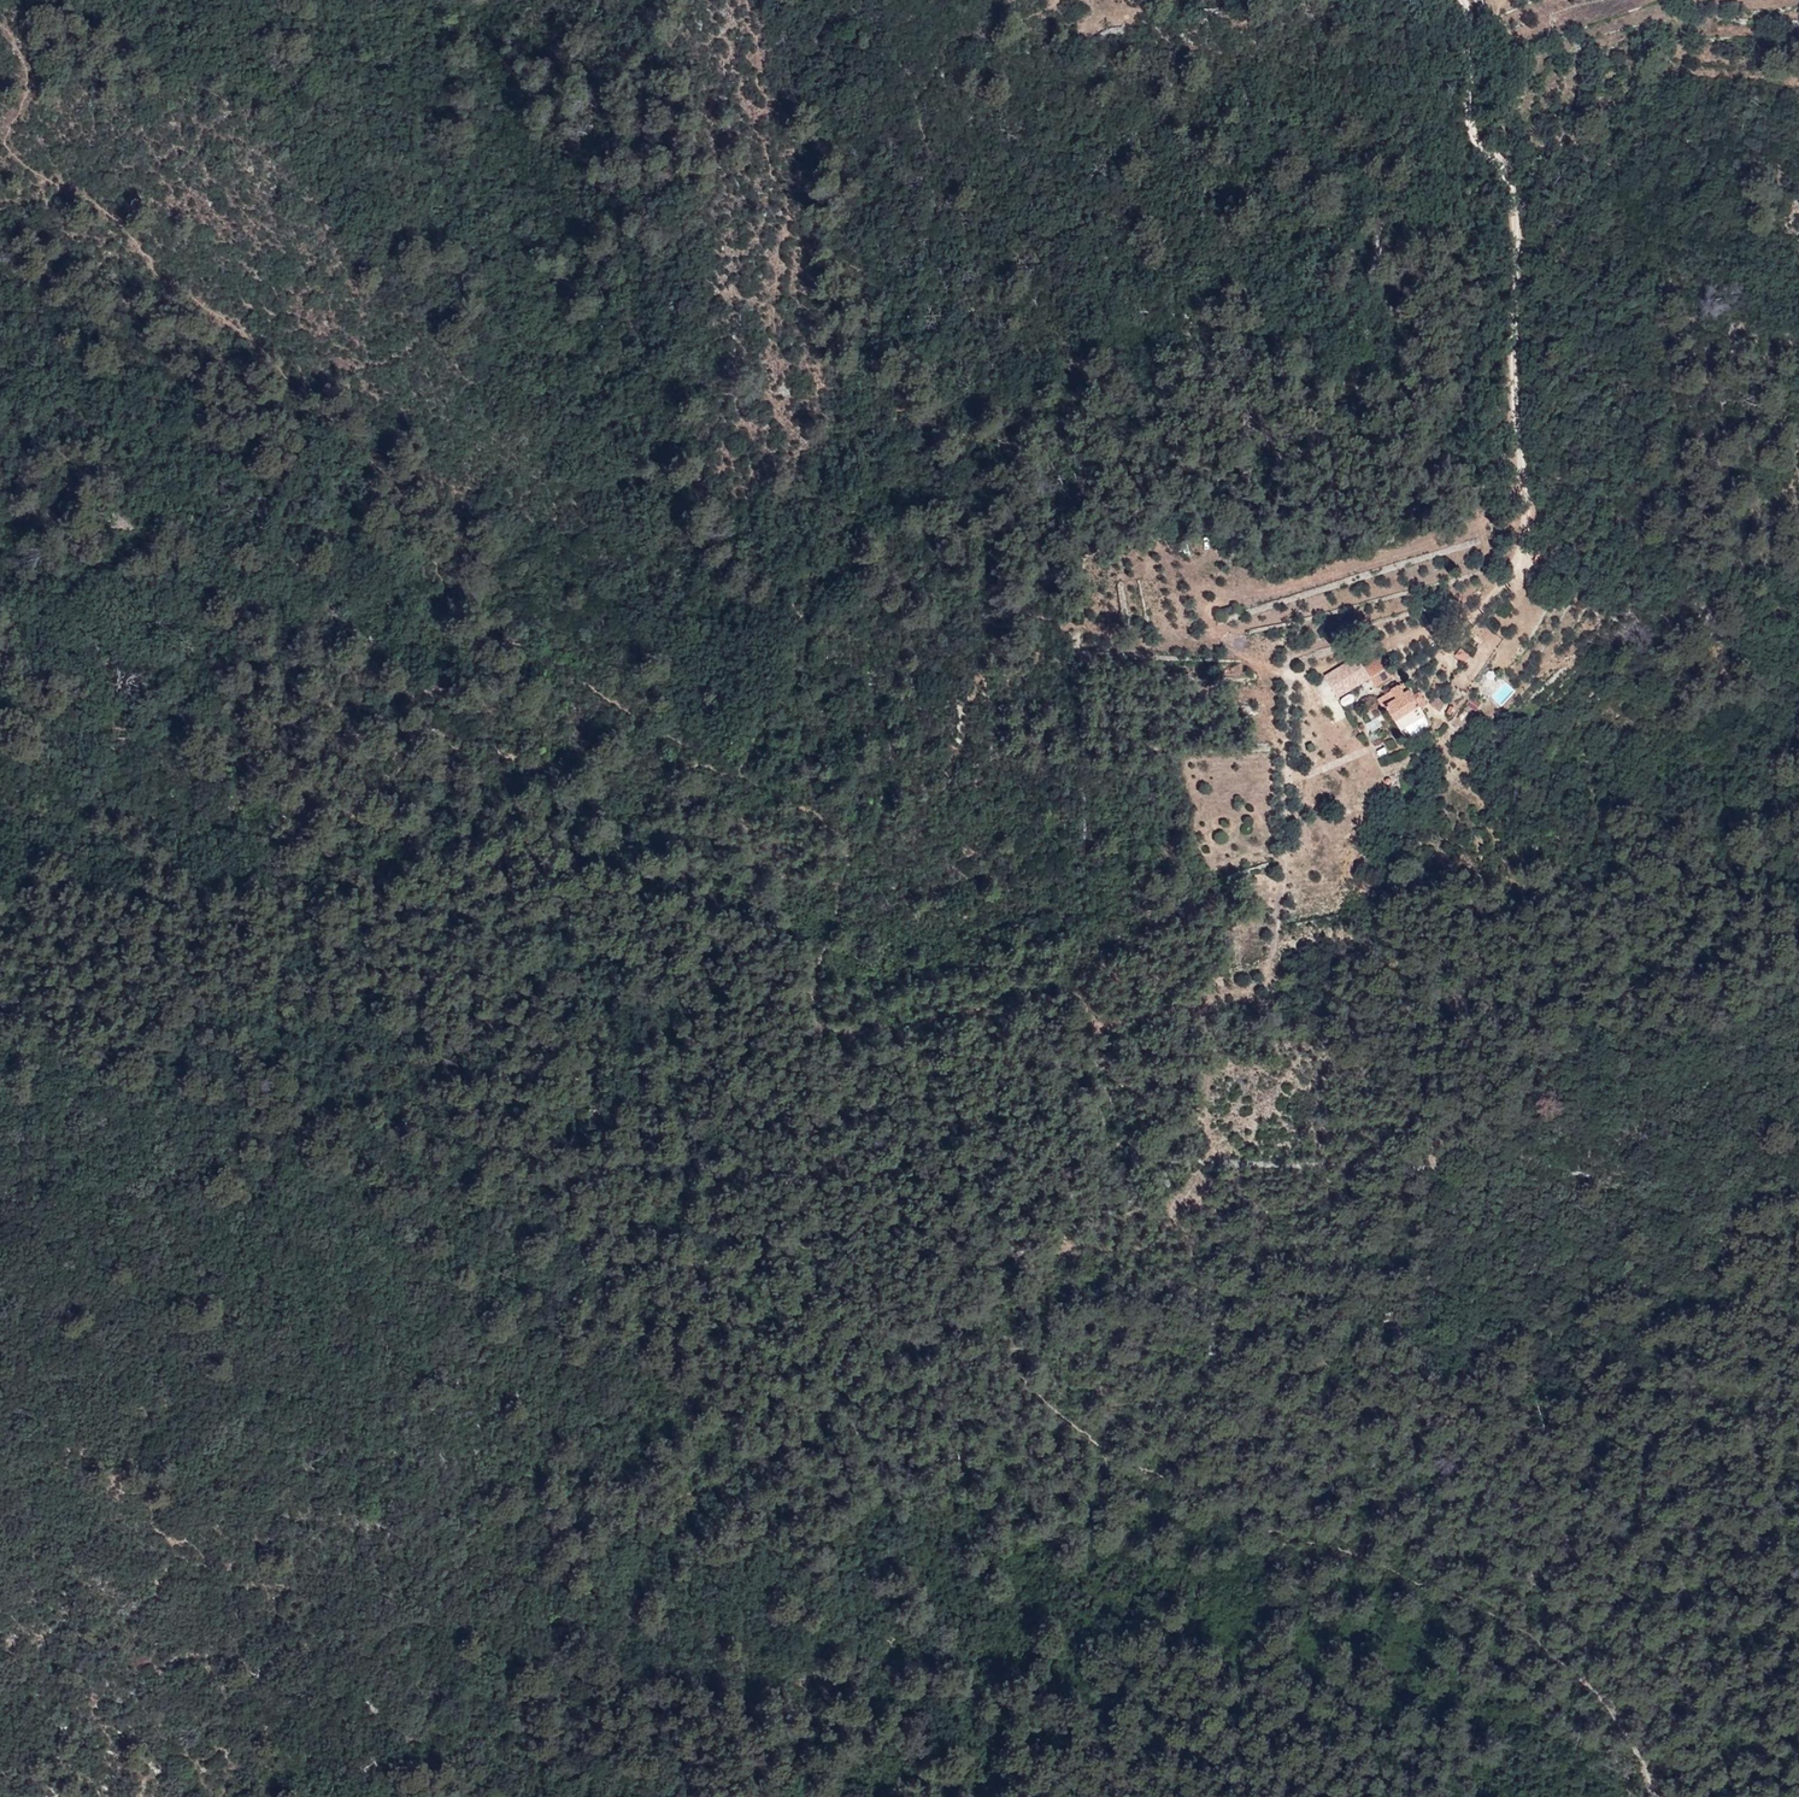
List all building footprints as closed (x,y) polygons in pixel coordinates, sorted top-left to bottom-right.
[(1375,685),(1394,673),(1382,653),(1363,665),(1371,678),(1375,685)] [(1357,655),(1324,674),(1337,697),(1371,678),(1357,655)] [(1386,702),(1384,699),(1408,685),(1404,679),(1377,696),(1382,703),(1386,702)] [(1415,697),(1413,693),(1408,685),(1384,699),(1386,702),(1397,721),(1400,726),(1424,712),(1415,697)] [(1422,728),(1425,724),(1427,720),(1428,719),(1424,712),(1400,726),(1405,736),(1410,732),(1414,732),(1418,730),(1422,728)] [(925,1464),(936,1456),(924,1440),(912,1449),(925,1464)]
